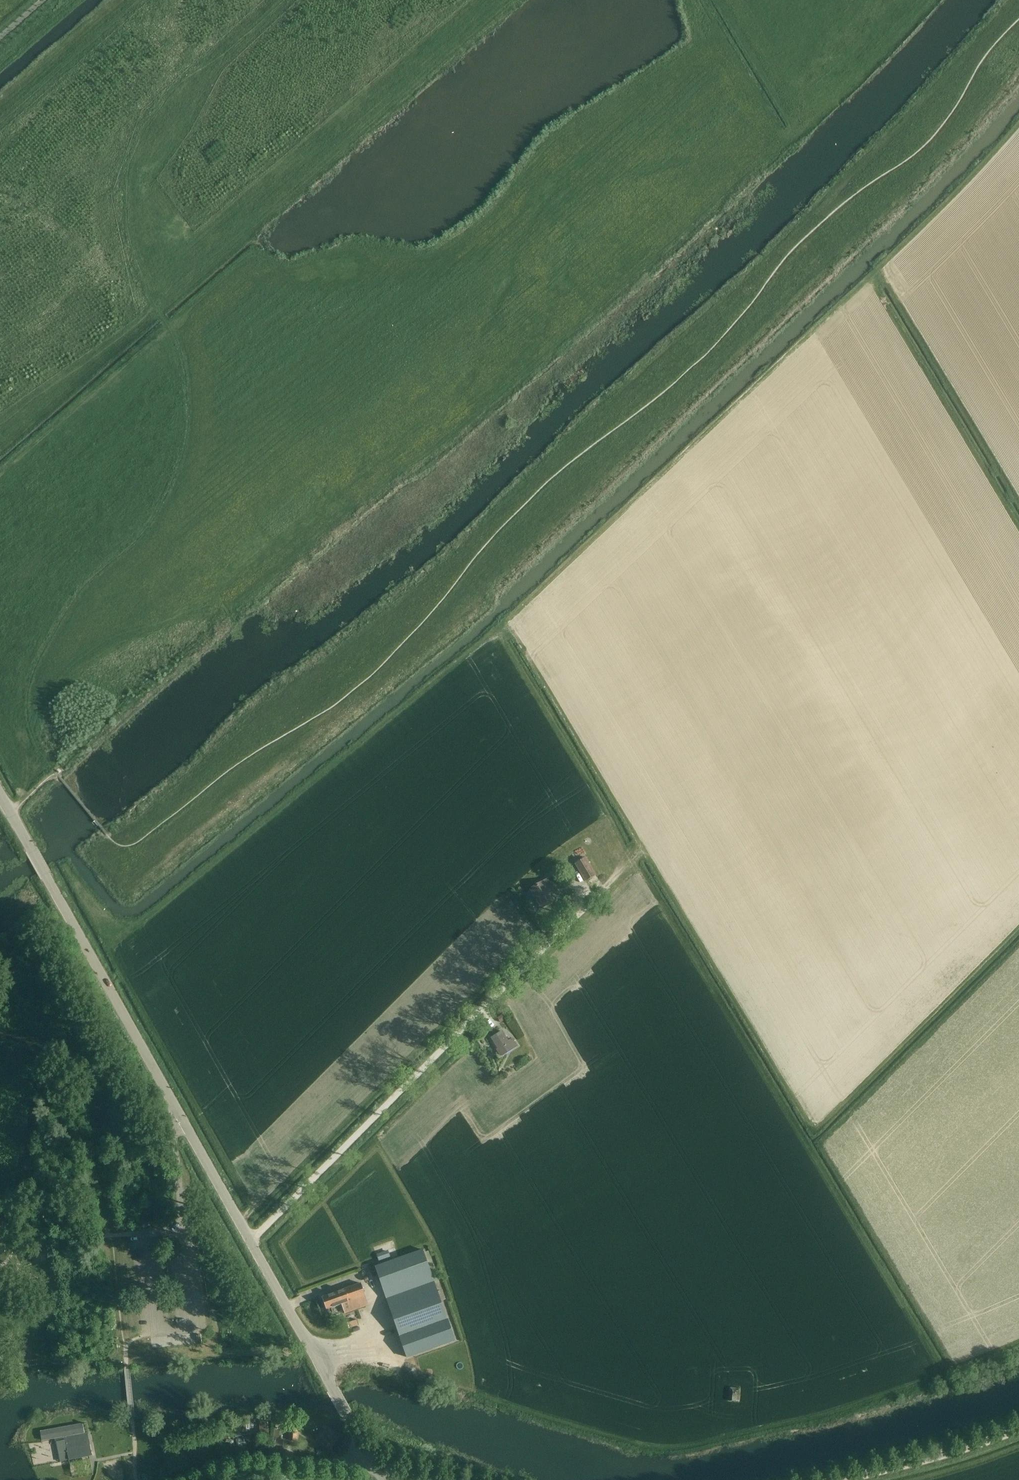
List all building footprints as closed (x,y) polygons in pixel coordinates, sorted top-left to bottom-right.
[(575,864),(585,881),(596,875),(586,857),(575,864)] [(541,907),(554,900),(549,892),(550,889),(552,888),(547,880),(531,890),(541,907)] [(517,1046),(512,1039),(508,1042),(502,1032),(492,1038),(498,1049),(497,1050),(501,1056),(517,1046)] [(454,1340),(423,1250),(375,1267),(407,1357),(454,1340)] [(368,1305),(360,1284),(322,1297),(327,1310),(340,1305),(341,1307),(343,1306),(345,1314),(368,1305)] [(349,1328),(359,1325),(357,1320),(347,1323),(349,1328)] [(739,1402),(740,1388),(729,1387),(728,1401),(739,1402)] [(55,1441),(56,1441),(60,1462),(92,1456),(88,1433),(84,1433),(83,1424),(70,1426),(41,1432),(42,1440),(54,1438),(55,1441)] [(297,1429),(288,1428),(287,1434),(290,1434),(289,1440),(296,1441),(297,1429)] [(274,1430),(271,1453),(281,1454),(281,1448),(283,1448),(284,1440),(279,1439),(280,1431),(274,1430)]
